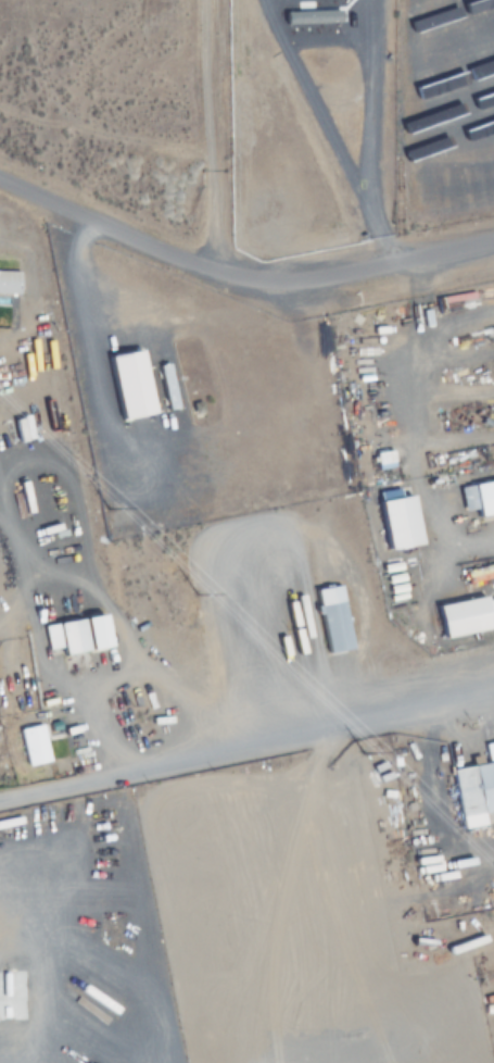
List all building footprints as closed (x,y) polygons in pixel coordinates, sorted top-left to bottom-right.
[(19,295),(20,271),(0,271),(0,295),(19,295)] [(117,422),(152,415),(139,349),(104,356),(117,422)] [(493,514),(493,479),(465,484),(470,518),(493,514)] [(416,541),(409,495),(375,500),(382,546),(416,541)] [(350,648),(338,584),(311,589),(323,653),(350,648)] [(493,627),(493,599),(482,602),(481,595),(433,604),(439,637),(493,627)] [(40,625),(45,651),(56,649),(57,655),(104,646),(98,614),(40,625)] [(16,730),(25,766),(49,759),(41,724),(16,730)] [(482,742),(485,762),(449,768),(458,829),(480,826),(478,813),(493,811),(493,740),(482,742)]
